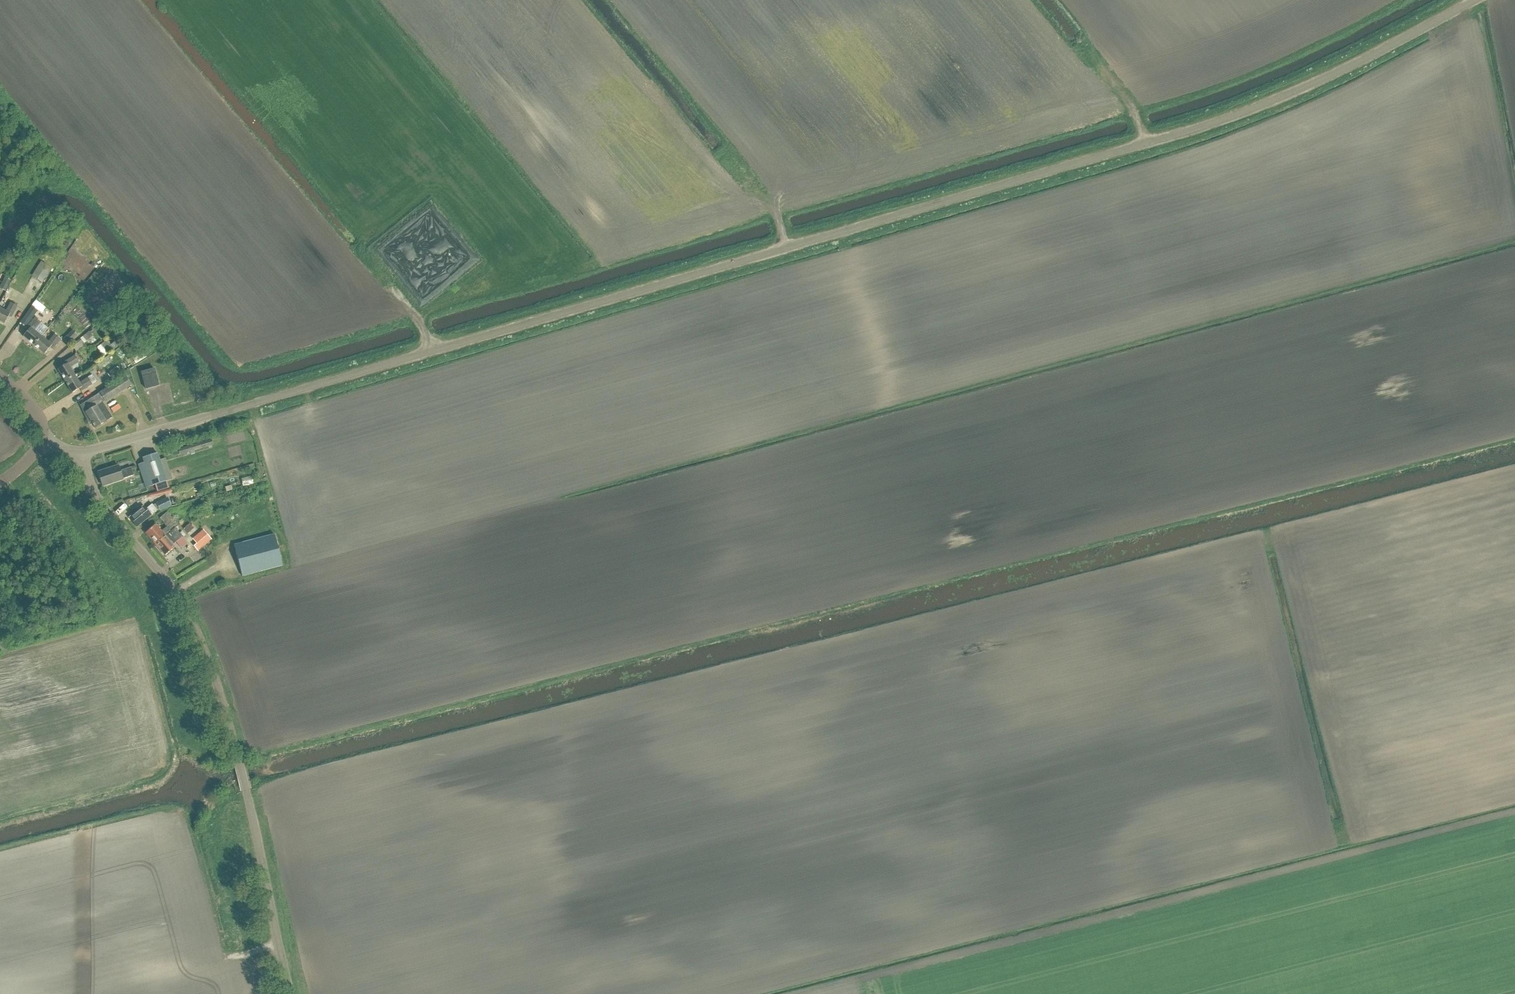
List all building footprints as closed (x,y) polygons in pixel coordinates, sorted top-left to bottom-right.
[(34,275),(44,281),(51,269),(41,262),(34,275)] [(5,323),(9,317),(11,318),(17,306),(10,302),(6,311),(0,307),(0,321),(5,323)] [(26,327),(38,311),(31,307),(20,323),(26,327)] [(23,337),(34,346),(41,337),(35,331),(41,323),(35,318),(26,328),(28,330),(23,337)] [(69,344),(70,343),(78,336),(72,330),(63,338),(69,344)] [(84,344),(93,336),(89,331),(81,339),(84,344)] [(34,346),(45,354),(50,348),(53,350),(60,340),(54,335),(48,342),(41,337),(34,346)] [(119,345),(116,341),(109,345),(106,341),(97,347),(104,358),(112,353),(111,351),(119,345)] [(147,350),(137,356),(140,361),(150,355),(147,350)] [(58,370),(65,382),(75,375),(71,368),(79,363),(75,356),(64,363),(65,365),(58,370)] [(137,365),(130,367),(135,383),(141,381),(137,365)] [(112,380),(122,374),(117,367),(108,374),(112,380)] [(141,372),(146,389),(159,386),(154,369),(141,372)] [(65,382),(72,394),(79,389),(81,391),(92,385),(88,377),(79,382),(75,375),(65,382)] [(91,423),(95,428),(106,422),(112,417),(103,403),(105,402),(131,385),(125,376),(99,394),(99,393),(80,406),(88,424),(91,423)] [(177,449),(179,455),(201,448),(200,443),(177,449)] [(157,453),(143,458),(144,463),(138,465),(146,488),(167,481),(157,453)] [(123,479),(120,471),(118,466),(98,472),(102,486),(123,479)] [(131,467),(120,471),(123,479),(134,475),(131,467)] [(170,480),(176,479),(173,467),(167,469),(170,480)] [(167,481),(155,485),(157,492),(169,488),(167,481)] [(166,499),(157,503),(157,504),(159,509),(160,511),(170,506),(166,499)] [(144,506),(129,518),(137,527),(157,511),(153,506),(152,504),(146,509),(144,506)] [(160,518),(169,529),(176,523),(167,512),(160,518)] [(145,533),(155,544),(170,531),(167,527),(162,532),(156,524),(145,533)] [(190,524),(183,529),(187,534),(193,529),(190,524)] [(155,544),(165,556),(175,547),(173,544),(181,537),(174,528),(170,531),(155,544)] [(190,537),(200,549),(211,539),(202,528),(190,537)] [(274,534),(234,545),(242,576),(282,565),(274,534)]
